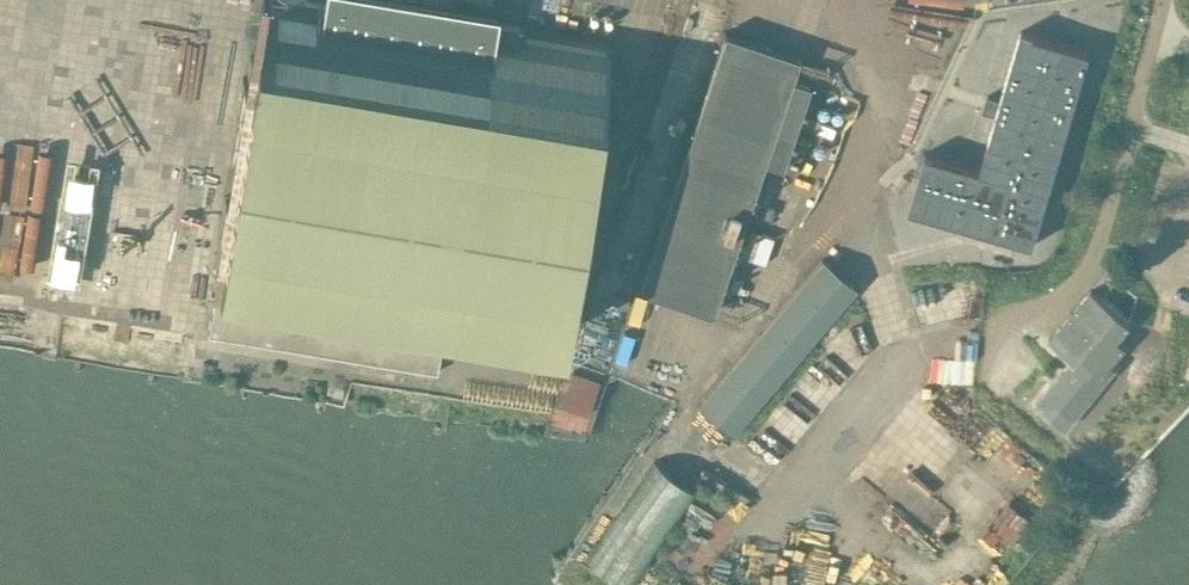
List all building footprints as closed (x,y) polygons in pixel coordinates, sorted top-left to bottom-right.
[(208,333),(437,371),(447,313),(562,332),(611,41),(495,22),(498,8),(449,0),(261,0),(208,333)] [(799,55),(725,30),(638,287),(712,312),(765,157),(782,163),(810,80),(793,75),(799,55)] [(1091,50),(1021,30),(1001,99),(987,95),(983,109),(997,114),(981,168),(926,152),(910,207),(1034,244),(1091,50)] [(857,286),(824,258),(700,404),(734,433),(857,286)] [(1130,321),(1102,298),(1091,289),(1049,339),(1073,358),(1037,401),(1066,425),(1115,367),(1110,362),(1126,344),(1117,336),(1130,321)] [(498,338),(464,332),(461,346),(496,352),(498,338)] [(975,356),(954,357),(954,381),(975,380),(975,356)] [(699,490),(655,460),(586,559),(627,584),(633,584),(699,490)] [(998,493),(974,526),(1006,549),(1030,516),(998,493)]
